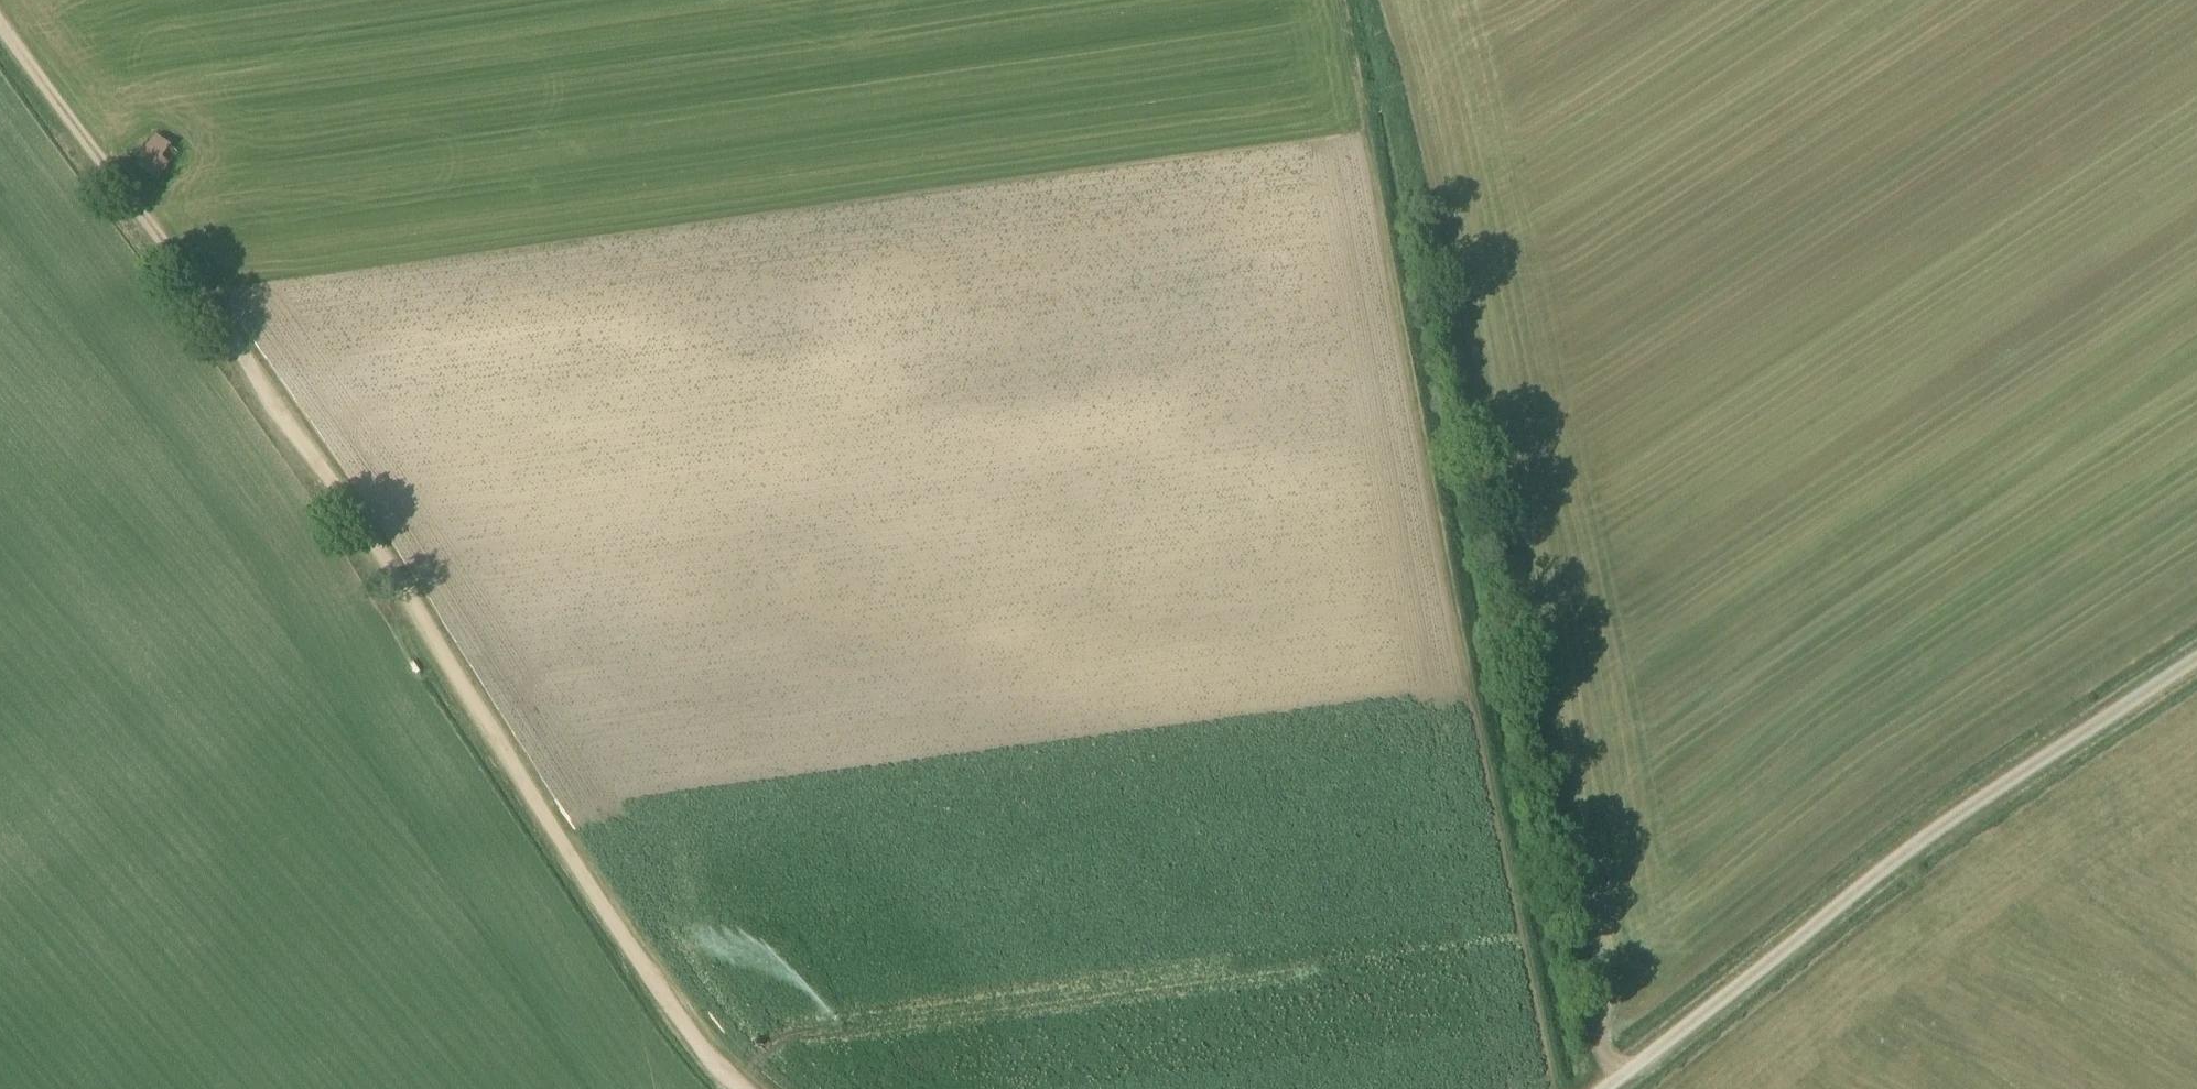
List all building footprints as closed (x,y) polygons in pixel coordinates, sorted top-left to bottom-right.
[(157,133),(137,165),(163,181),(183,150),(157,133)]
